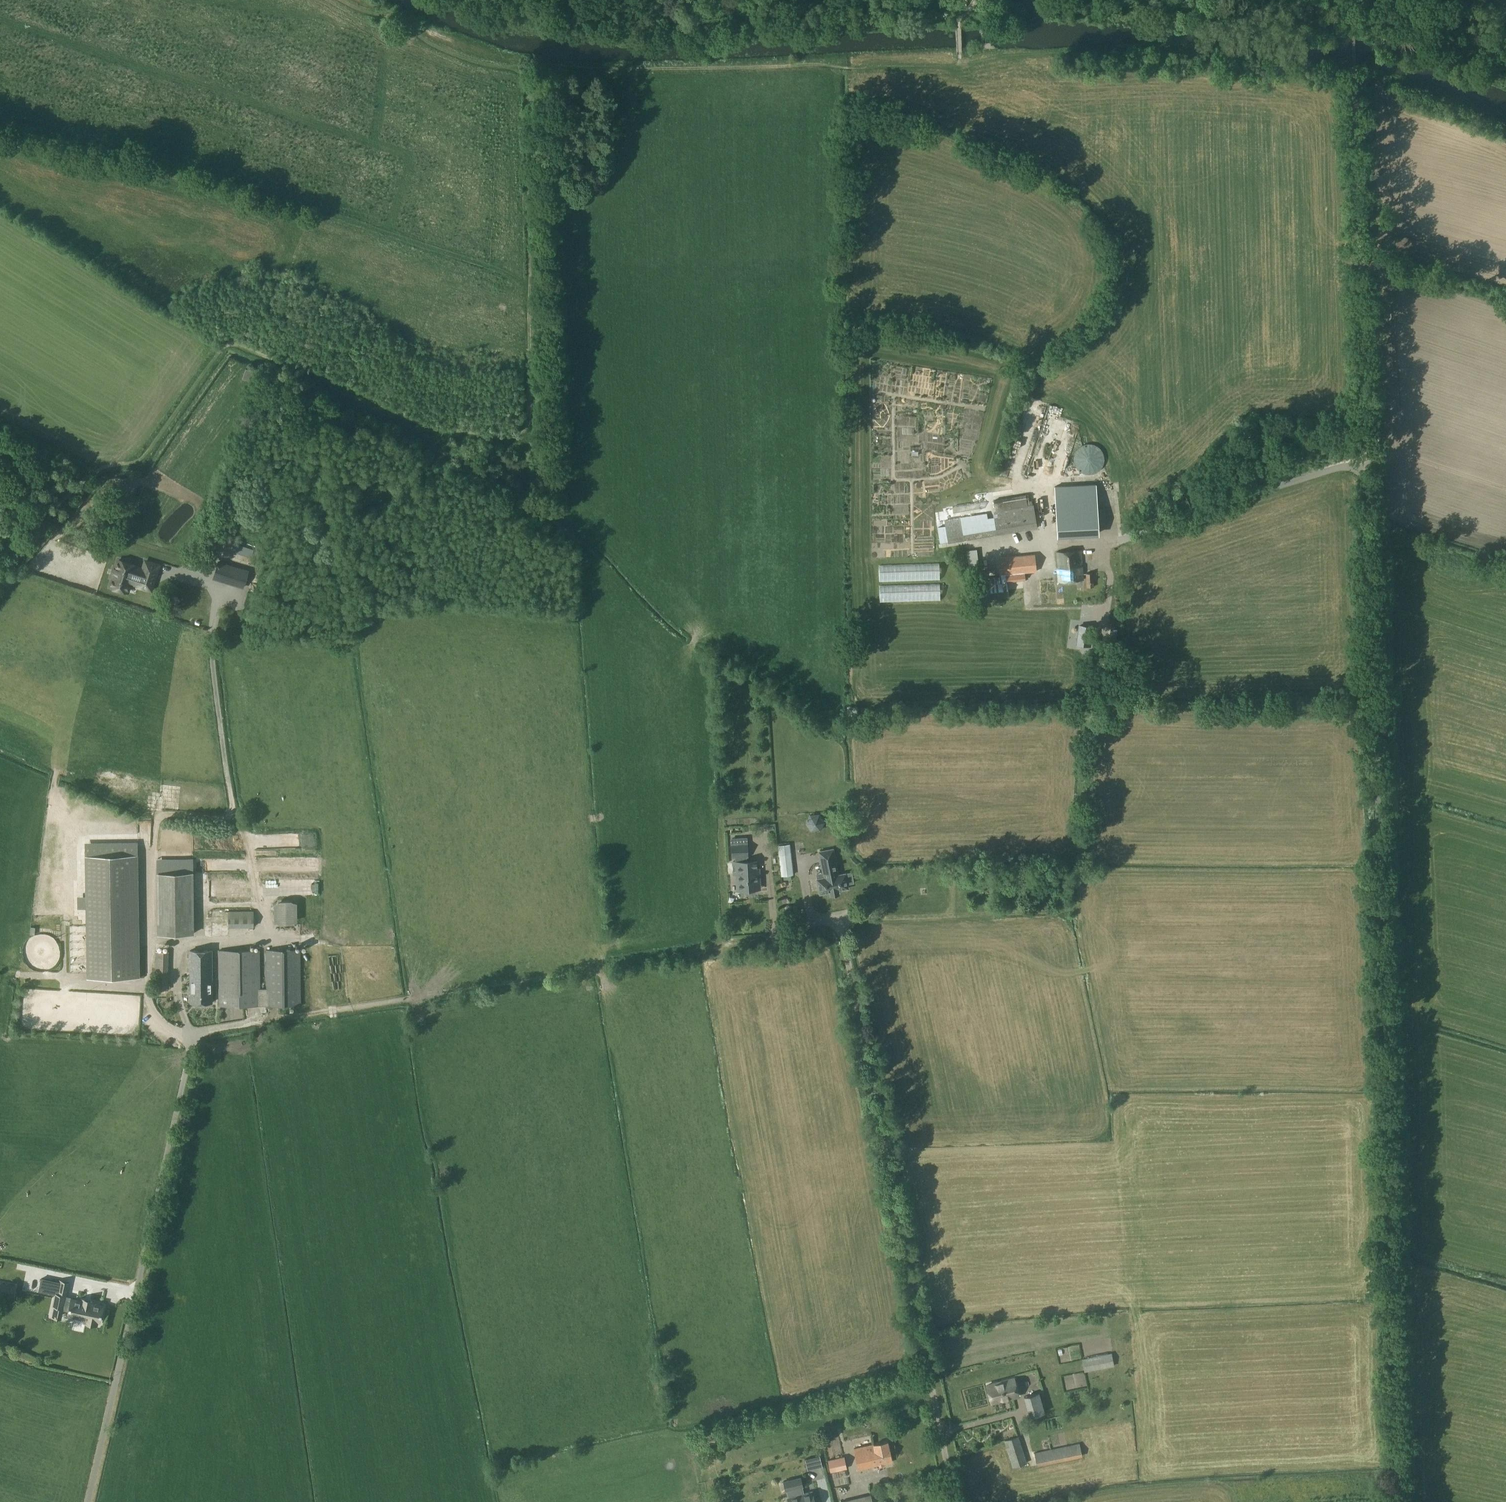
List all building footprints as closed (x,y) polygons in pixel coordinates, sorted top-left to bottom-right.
[(1029,447),(1042,399),(1035,397),(1031,412),(1025,410),(1017,444),(1029,447)] [(1071,439),(1074,432),(1068,430),(1065,437),(1071,439)] [(1094,444),(1089,443),(1084,444),(1080,446),(1076,450),(1074,454),(1073,459),(1074,464),(1076,468),(1080,471),(1084,474),(1089,474),(1094,473),(1098,471),(1102,468),(1104,463),(1104,459),(1104,454),(1101,450),(1098,446),(1094,444)] [(1099,535),(1096,483),(1055,486),(1057,537),(1099,535)] [(1026,494),(994,499),(995,511),(944,519),(948,543),(1038,528),(1034,504),(1027,505),(1026,494)] [(175,559),(178,545),(165,542),(162,556),(175,559)] [(1119,543),(1120,558),(1130,557),(1130,542),(1119,543)] [(1058,581),(1082,579),(1080,550),(1057,552),(1058,571),(1057,571),(1058,581)] [(992,576),(993,583),(975,585),(977,600),(1009,596),(1007,574),(1036,571),(1034,553),(998,557),(999,575),(992,576)] [(136,565),(119,560),(116,568),(114,568),(111,577),(113,577),(110,586),(127,592),(130,583),(151,590),(159,565),(146,561),(143,569),(135,566),(136,565)] [(1098,581),(1098,572),(1086,573),(1086,587),(1094,587),(1094,582),(1098,581)] [(981,582),(990,580),(989,574),(980,576),(981,582)] [(165,609),(175,617),(183,608),(173,599),(165,609)] [(1090,625),(1079,625),(1078,640),(1089,641),(1090,625)] [(819,814),(807,812),(804,827),(816,829),(819,814)] [(747,844),(732,845),(732,857),(735,856),(735,862),(733,862),(733,873),(736,873),(736,880),(739,880),(740,889),(744,889),(744,891),(746,892),(747,892),(749,892),(750,890),(750,889),(760,888),(759,868),(756,869),(756,860),(747,861),(747,856),(747,844)] [(794,874),(790,844),(777,845),(780,875),(794,874)] [(833,849),(819,851),(824,877),(817,878),(820,893),(830,891),(830,895),(839,893),(838,890),(848,888),(845,873),(838,875),(833,849)] [(87,977),(140,976),(138,854),(85,855),(87,977)] [(157,872),(158,933),(194,933),(193,872),(157,872)] [(316,889),(316,880),(307,880),(307,889),(316,889)] [(297,920),(297,902),(290,900),(280,900),(273,903),(273,920),(279,923),(290,923),(297,920)] [(266,988),(260,988),(260,949),(218,950),(219,1006),(260,1005),(266,1005),(301,1005),(300,949),(266,949),(266,988)] [(190,950),(190,980),(190,1002),(212,1002),(212,950),(190,950)] [(44,1297),(43,1307),(52,1309),(52,1311),(69,1314),(67,1321),(85,1324),(84,1327),(95,1329),(95,1326),(97,1327),(98,1321),(100,1321),(100,1318),(99,1318),(100,1312),(91,1310),(91,1308),(81,1306),(80,1308),(71,1306),(70,1307),(69,1307),(70,1303),(64,1301),(66,1288),(59,1287),(58,1288),(53,1287),(50,1299),(44,1297)] [(1114,1365),(1112,1353),(1082,1359),(1084,1372),(1114,1365)] [(1060,1374),(1062,1387),(1083,1384),(1081,1370),(1060,1374)] [(986,1385),(991,1402),(1018,1395),(1013,1378),(986,1385)] [(1044,1411),(1039,1392),(1024,1396),(1029,1416),(1044,1411)] [(973,1423),(973,1436),(984,1437),(985,1424),(973,1423)] [(1027,1463),(1019,1436),(1004,1440),(1012,1467),(1027,1463)] [(892,1462),(888,1441),(854,1448),(858,1469),(892,1462)] [(1082,1456),(1079,1443),(1034,1452),(1037,1466),(1082,1456)] [(846,1468),(844,1456),(828,1460),(831,1471),(846,1468)] [(827,1478),(828,1485),(846,1482),(845,1476),(827,1478)] [(812,1491),(804,1493),(802,1486),(803,1486),(800,1477),(783,1481),(786,1490),(788,1497),(787,1497),(789,1501),(815,1501),(812,1491)] [(835,1500),(836,1501),(870,1501),(867,1492),(835,1500)]
